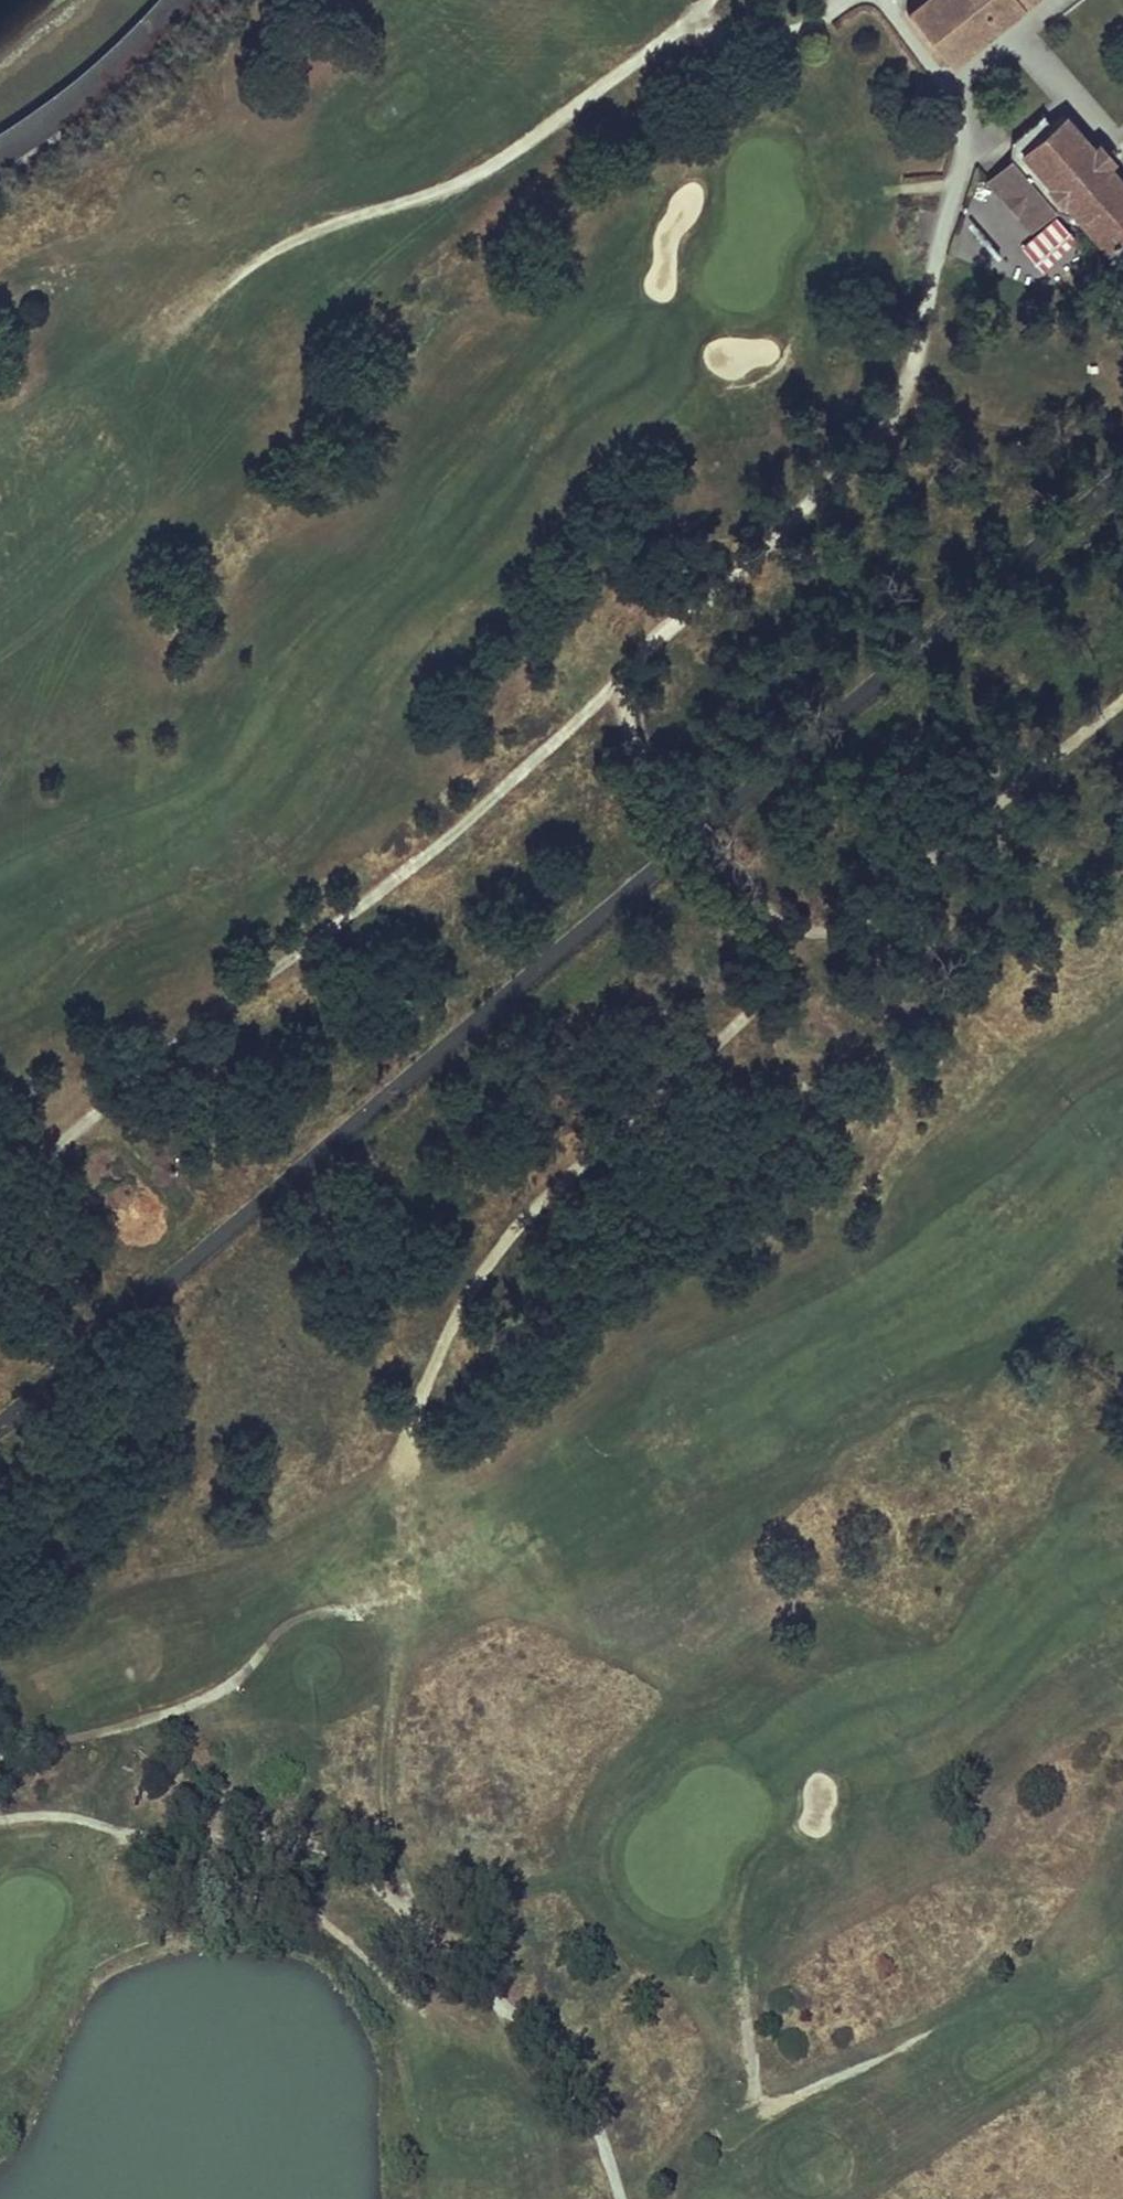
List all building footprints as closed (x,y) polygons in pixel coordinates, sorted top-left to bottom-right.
[(150,9),(62,90),(0,132),(0,157),(76,107),(164,25),(184,0),(157,0),(150,9)] [(973,0),(922,0),(905,15),(951,70),(998,30),(973,0)] [(998,30),(1033,0),(973,0),(998,30)] [(1039,115),(996,152),(1009,165),(1021,154),(1051,128),(1039,115)] [(1062,204),(1104,255),(1122,239),(1122,192),(1063,119),(1051,128),(1021,154),(1009,165),(989,182),(1031,231),(1062,204)] [(1019,245),(1050,280),(1085,248),(1054,213),(1019,245)]
